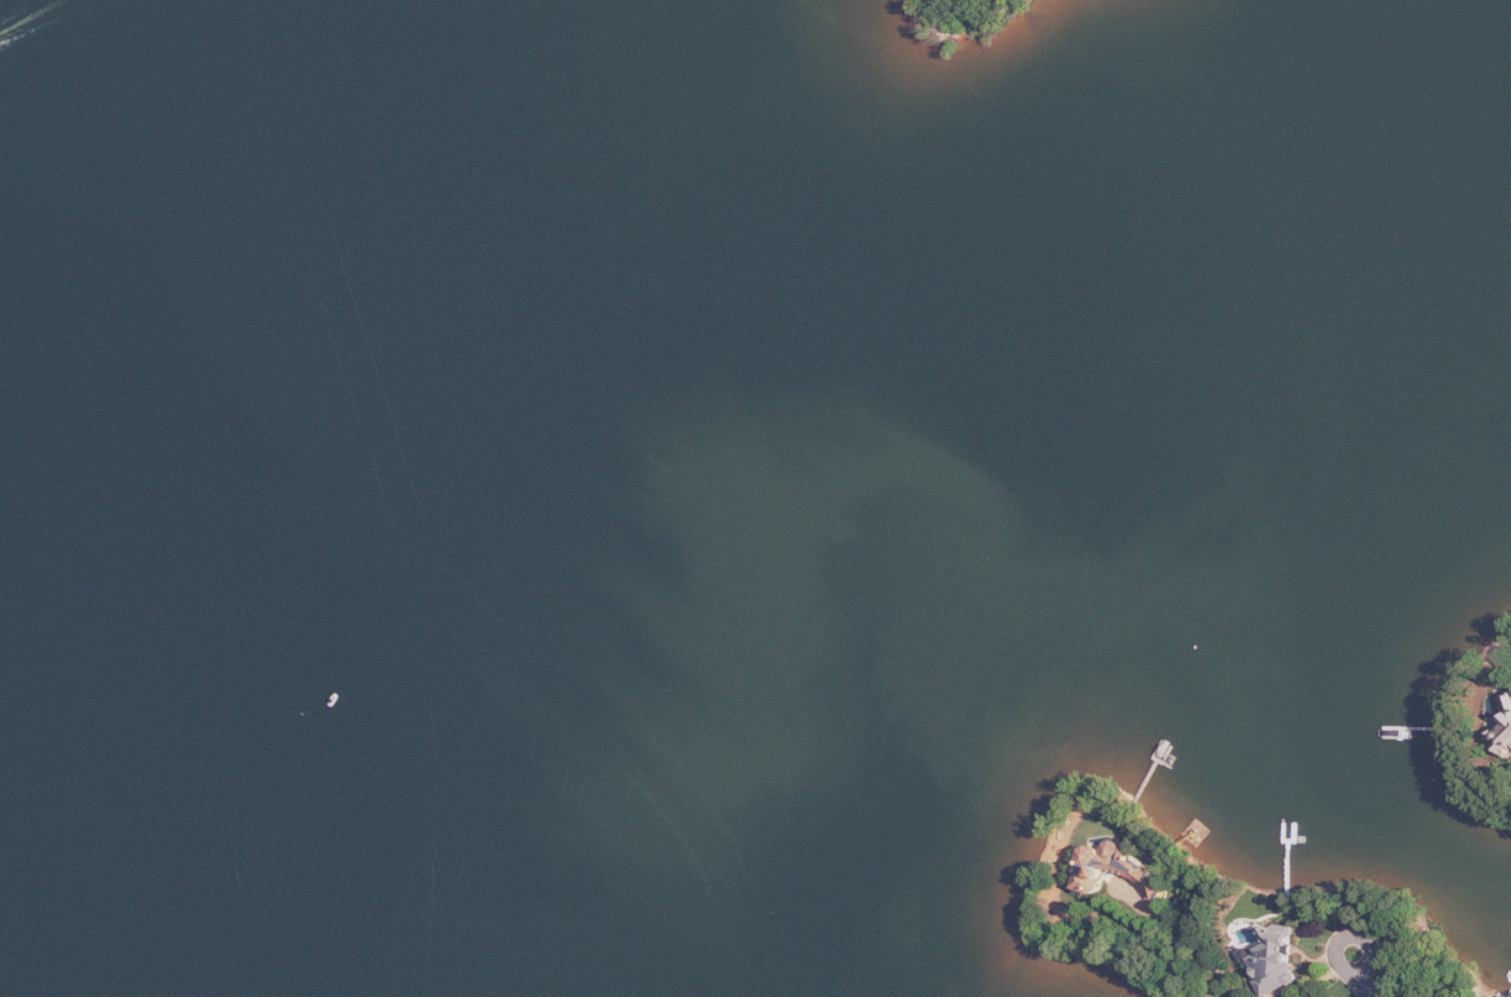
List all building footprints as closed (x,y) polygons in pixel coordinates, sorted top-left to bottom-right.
[(1488,737),(1510,758),(1510,712),(1488,737)] [(1076,887),(1102,896),(1107,881),(1113,883),(1115,877),(1164,894),(1168,882),(1153,877),(1158,862),(1106,845),(1104,851),(1090,846),(1076,887)] [(1299,980),(1299,978),(1292,964),(1294,948),(1293,947),(1296,927),(1277,925),(1265,931),(1270,941),(1269,945),(1262,949),(1249,948),(1244,951),(1243,963),(1254,964),(1253,973),(1266,996),(1269,996),(1299,980)]
